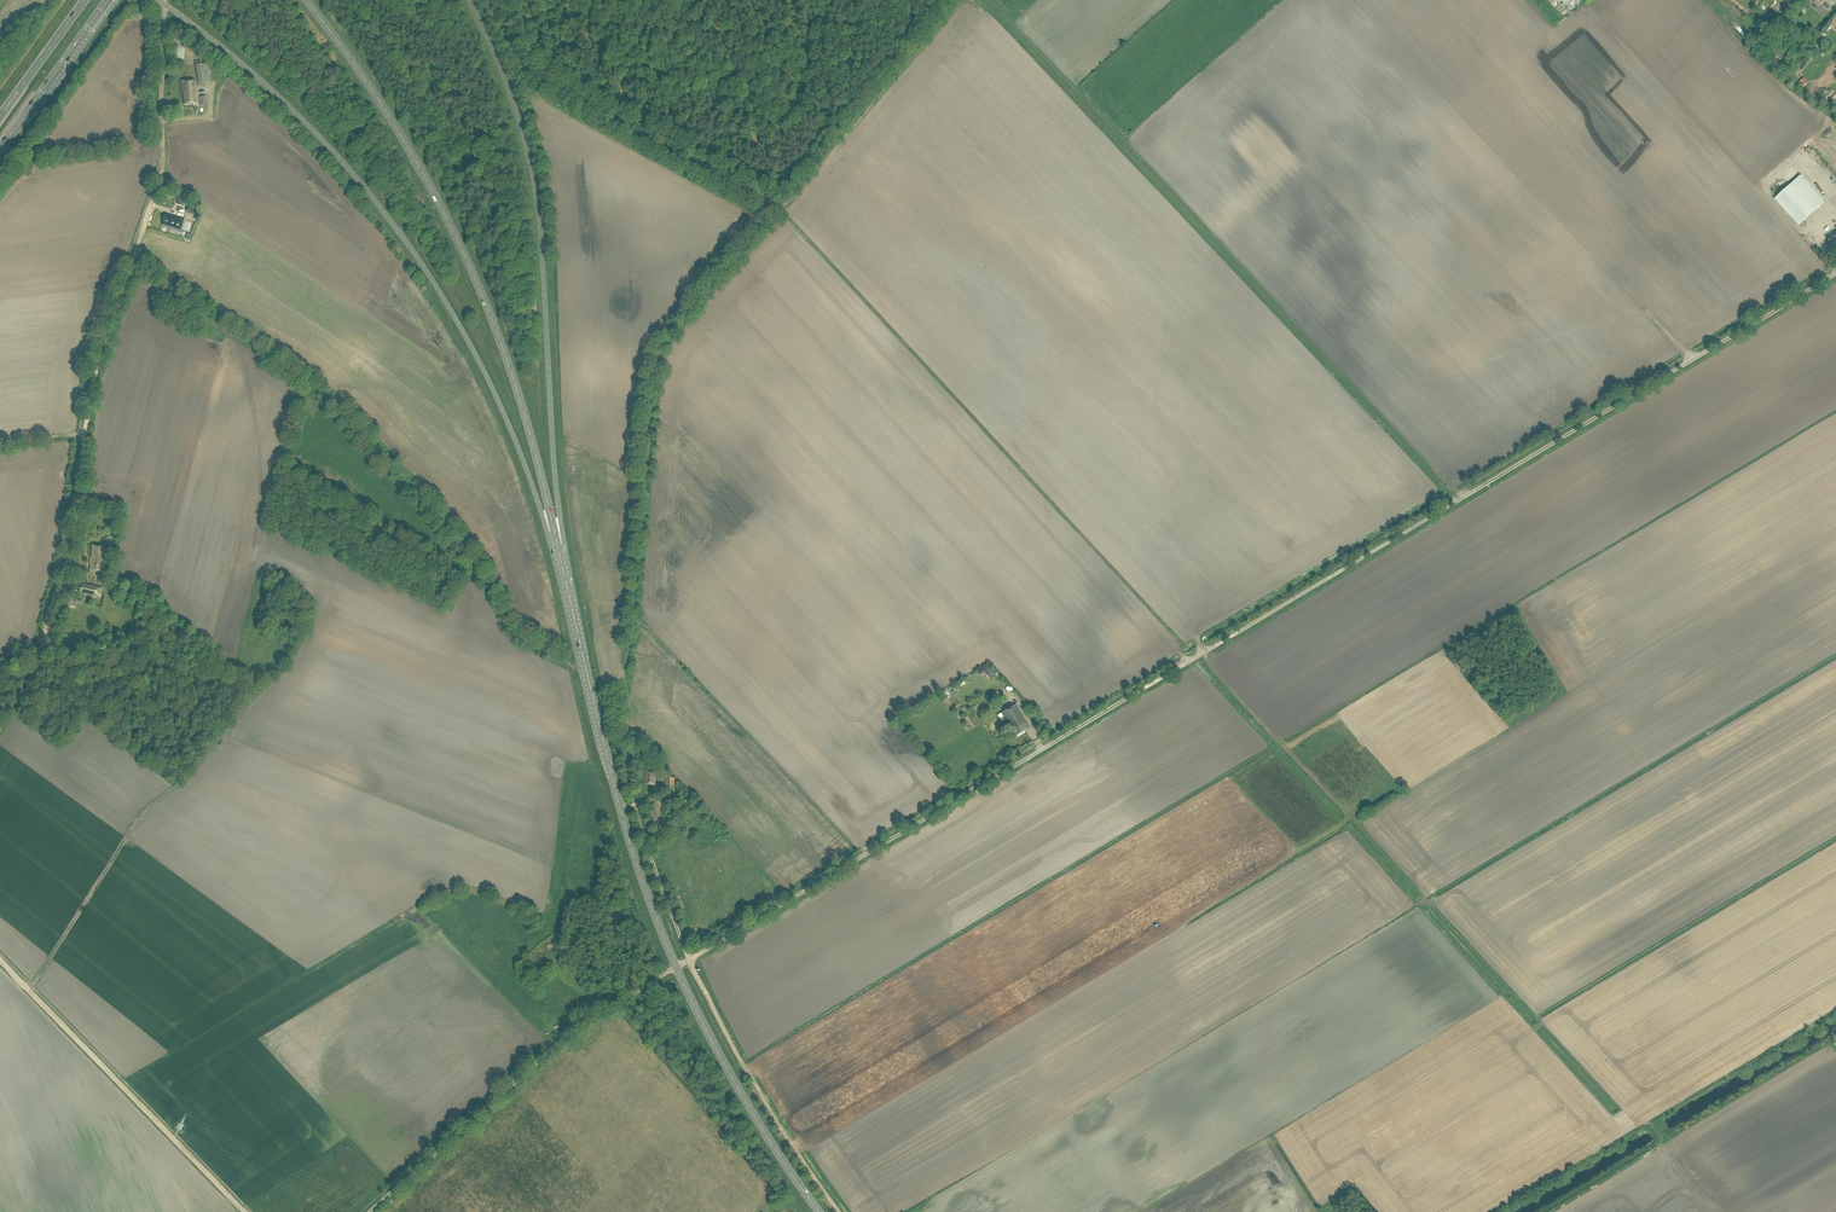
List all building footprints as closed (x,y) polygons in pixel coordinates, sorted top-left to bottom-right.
[(1828,10),(1835,1),(1835,0),(1815,0),(1828,10)] [(181,60),(183,43),(175,42),(173,59),(181,60)] [(1780,60),(1784,55),(1776,48),(1772,53),(1780,60)] [(195,65),(198,84),(211,82),(208,63),(202,64),(201,61),(195,62),(196,65),(195,65)] [(196,80),(182,81),(182,92),(184,92),(185,105),(197,104),(196,80)] [(1835,98),(1835,94),(1830,89),(1821,100),(1829,107),(1835,98)] [(1774,199),(1799,226),(1825,203),(1801,176),(1774,199)] [(187,198),(179,195),(177,201),(185,204),(187,198)] [(184,219),(165,213),(162,224),(181,230),(184,219)] [(1830,245),(1835,241),(1835,232),(1826,238),(1830,245)] [(102,572),(103,546),(93,545),(92,557),(90,557),(89,571),(102,572)] [(80,583),(78,592),(100,597),(102,589),(80,583)] [(990,667),(986,672),(991,676),(995,671),(990,667)] [(1030,728),(1027,723),(1016,704),(1001,713),(1010,728),(1010,727),(1013,731),(1014,730),(1017,736),(1030,728)] [(653,779),(653,768),(643,768),(643,782),(649,782),(649,779),(653,779)]
